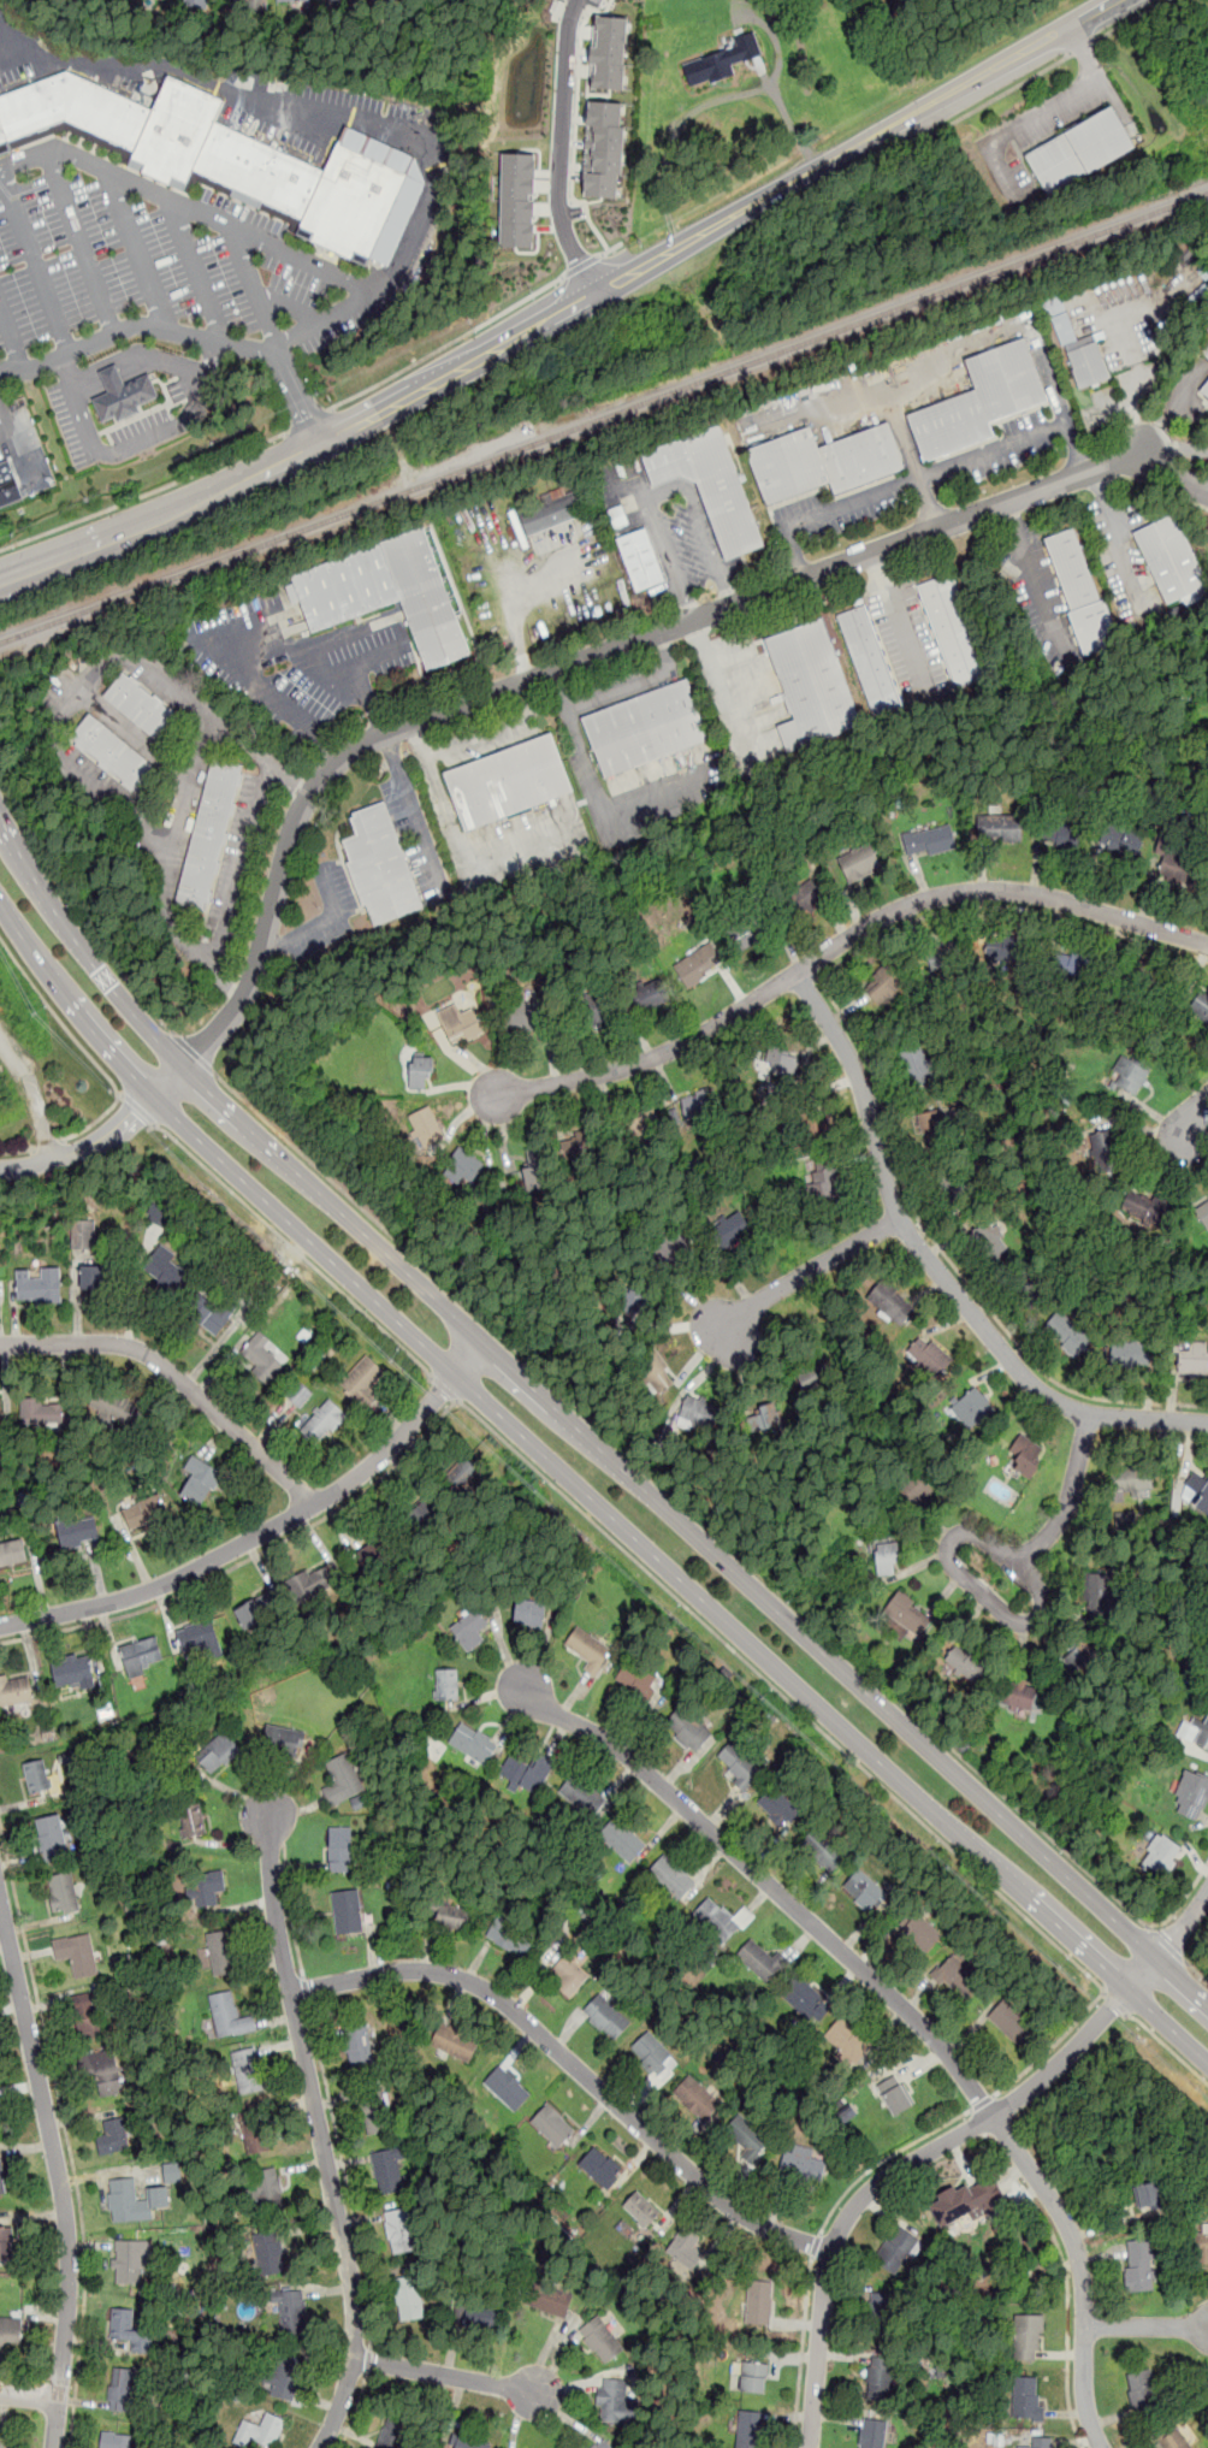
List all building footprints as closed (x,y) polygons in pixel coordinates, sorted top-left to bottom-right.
[(231,10),(267,10),(267,0),(231,0),(231,10)] [(277,1),(300,1),(301,10),(310,10),(310,0),(277,0),(277,1)] [(331,10),(357,7),(356,0),(330,0),(331,10)] [(627,17),(623,90),(588,89),(593,14),(627,17)] [(682,63),(691,88),(735,73),(732,65),(762,54),(754,31),(734,37),(736,45),(682,63)] [(426,182),(416,158),(348,126),(326,172),(217,122),(224,100),(171,75),(155,108),(67,70),(0,97),(0,145),(69,119),(137,150),(134,158),(148,165),(143,173),(170,187),(174,177),(189,183),(195,170),(304,220),(296,235),(368,267),(373,258),(389,265),(426,182)] [(584,197),(617,197),(618,175),(622,175),(626,125),(621,125),(623,102),(588,100),(584,197)] [(1025,158),(1049,200),(1136,148),(1112,106),(1025,158)] [(495,150),(492,248),(535,248),(538,150),(495,150)] [(1065,343),(1080,389),(1111,377),(1094,332),(1065,343)] [(990,421),(1046,404),(1026,339),(966,359),(976,391),(907,413),(923,461),(996,439),(990,421)] [(149,372),(124,383),(116,362),(100,368),(109,390),(93,397),(102,422),(118,415),(119,420),(140,412),(138,404),(159,396),(149,372)] [(906,468),(889,419),(817,445),(811,426),(747,450),(766,504),(830,480),(835,492),(906,468)] [(720,425),(641,451),(652,485),(680,474),(698,481),(724,561),(764,545),(720,425)] [(26,496),(12,456),(0,461),(0,505),(26,496)] [(579,496),(520,514),(526,536),(585,516),(579,496)] [(1178,514),(1135,531),(1163,605),(1207,589),(1178,514)] [(307,633),(396,601),(419,672),(467,655),(420,524),(285,575),(307,633)] [(1044,536),(1083,655),(1117,644),(1078,526),(1044,536)] [(645,530),(617,540),(636,593),(665,581),(645,530)] [(961,572),(920,584),(952,690),(993,678),(961,572)] [(869,604),(839,614),(872,722),(902,712),(869,604)] [(827,617),(765,637),(790,720),(777,723),(786,750),(860,727),(827,617)] [(102,700),(165,746),(185,719),(123,673),(102,700)] [(604,779),(706,741),(686,679),(584,717),(604,779)] [(88,714),(67,740),(142,798),(162,773),(88,714)] [(448,775),(561,733),(584,800),(473,845),(448,775)] [(202,909),(241,764),(211,758),(176,899),(202,909)] [(432,912),(396,804),(355,820),(345,845),(374,929),(432,912)] [(1022,841),(1022,815),(971,815),(971,841),(1022,841)] [(1084,829),(1048,817),(1041,839),(1076,851),(1084,829)] [(1142,832),(1107,818),(1097,844),(1132,857),(1142,832)] [(951,823),(958,847),(929,856),(928,848),(908,855),(902,834),(913,832),(913,835),(951,823)] [(883,870),(871,842),(839,857),(849,883),(883,870)] [(1159,870),(1190,882),(1200,857),(1168,844),(1159,870)] [(825,898),(810,876),(784,894),(800,917),(825,898)] [(774,929),(760,909),(728,930),(741,951),(774,929)] [(934,976),(965,964),(955,939),(924,951),(934,976)] [(691,989),(724,960),(707,941),(674,969),(691,989)] [(993,970),(1022,970),(1022,946),(993,946),(993,970)] [(1049,978),(1086,984),(1090,954),(1054,948),(1049,978)] [(878,1007),(907,986),(890,965),(863,987),(878,1007)] [(674,999),(665,977),(629,992),(639,1013),(674,999)] [(1161,987),(1132,980),(1130,992),(1159,999),(1161,987)] [(1194,988),(1179,1010),(1207,1028),(1207,997),(1194,988)] [(576,1013),(584,1030),(611,1019),(604,1001),(576,1013)] [(437,1013),(454,1046),(485,1031),(473,1009),(462,1015),(456,1003),(437,1013)] [(503,1003),(503,1029),(541,1029),(541,1003),(503,1003)] [(923,1043),(899,1049),(910,1088),(932,1082),(923,1043)] [(799,1078),(804,1054),(775,1048),(770,1072),(799,1078)] [(432,1088),(432,1056),(409,1056),(409,1088),(432,1088)] [(1148,1066),(1118,1057),(1108,1084),(1139,1094),(1148,1066)] [(715,1089),(680,1096),(686,1124),(721,1118),(715,1089)] [(794,1102),(805,1142),(830,1135),(818,1096),(794,1102)] [(427,1105),(403,1119),(419,1145),(443,1130),(427,1105)] [(923,1146),(954,1139),(947,1108),(917,1114),(923,1146)] [(629,1114),(632,1143),(659,1141),(657,1112),(629,1114)] [(561,1140),(565,1158),(604,1147),(598,1127),(575,1131),(576,1137),(561,1140)] [(1099,1177),(1121,1166),(1105,1129),(1080,1140),(1099,1177)] [(546,1149),(520,1154),(527,1192),(553,1187),(546,1149)] [(445,1183),(478,1184),(480,1154),(448,1153),(445,1183)] [(935,1184),(955,1207),(987,1179),(967,1157),(935,1184)] [(840,1161),(807,1161),(807,1200),(840,1200),(840,1161)] [(1120,1205),(1154,1230),(1171,1207),(1138,1182),(1120,1205)] [(1195,1214),(1207,1228),(1207,1202),(1195,1214)] [(741,1213),(711,1225),(720,1248),(750,1236),(741,1213)] [(991,1218),(969,1232),(990,1265),(1011,1252),(991,1218)] [(73,1220),(72,1248),(95,1249),(94,1220),(73,1220)] [(687,1238),(698,1254),(663,1279),(651,1263),(687,1238)] [(162,1241),(144,1266),(160,1278),(155,1283),(174,1297),(193,1277),(171,1260),(177,1253),(162,1241)] [(103,1263),(81,1263),(81,1289),(103,1289),(103,1263)] [(60,1302),(60,1266),(41,1266),(41,1277),(31,1277),(31,1269),(17,1269),(17,1302),(60,1302)] [(889,1279),(877,1296),(908,1320),(917,1308),(896,1294),(901,1288),(889,1279)] [(238,1307),(209,1285),(188,1315),(217,1337),(238,1307)] [(609,1309),(609,1336),(635,1336),(635,1309),(609,1309)] [(1094,1338),(1062,1309),(1044,1329),(1076,1358),(1094,1338)] [(237,1355),(267,1385),(285,1367),(266,1347),(271,1342),(261,1334),(237,1355)] [(907,1356),(937,1384),(958,1361),(928,1335),(907,1356)] [(1150,1365),(1150,1340),(1111,1340),(1111,1365),(1150,1365)] [(1189,1341),(1189,1352),(1179,1352),(1179,1374),(1207,1374),(1207,1341),(1189,1341)] [(829,1352),(797,1373),(812,1397),(845,1376),(829,1352)] [(634,1368),(655,1399),(676,1384),(655,1353),(634,1368)] [(367,1409),(380,1396),(372,1389),(386,1374),(367,1355),(341,1382),(367,1409)] [(288,1396),(298,1407),(312,1395),(300,1383),(288,1396)] [(996,1414),(981,1388),(952,1405),(967,1431),(996,1414)] [(100,1412),(129,1426),(137,1407),(108,1394),(100,1412)] [(721,1409),(688,1395),(679,1419),(711,1432),(721,1409)] [(347,1415),(328,1397),(298,1427),(316,1447),(347,1415)] [(20,1400),(22,1425),(64,1424),(64,1400),(20,1400)] [(751,1435),(783,1424),(775,1401),(744,1412),(751,1435)] [(1008,1451),(1018,1457),(1008,1470),(1025,1480),(1046,1450),(1020,1433),(1008,1451)] [(179,1494),(203,1508),(224,1476),(193,1456),(183,1472),(191,1476),(179,1494)] [(474,1460),(445,1462),(446,1488),(475,1486),(474,1460)] [(1153,1495),(1153,1467),(1113,1467),(1113,1495),(1153,1495)] [(1198,1468),(1179,1495),(1206,1513),(1207,1510),(1207,1475),(1198,1468)] [(932,1486),(910,1477),(900,1500),(924,1509),(932,1486)] [(401,1525),(431,1525),(431,1491),(401,1491),(401,1525)] [(131,1532),(164,1518),(154,1495),(120,1508),(131,1532)] [(1115,1512),(1116,1526),(1136,1524),(1135,1510),(1115,1512)] [(64,1550),(100,1541),(93,1515),(57,1525),(64,1550)] [(375,1583),(409,1561),(391,1533),(357,1555),(375,1583)] [(30,1561),(24,1538),(0,1545),(0,1569),(30,1561)] [(899,1575),(896,1538),(872,1539),(874,1578),(899,1575)] [(288,1583),(298,1606),(338,1586),(326,1563),(288,1583)] [(1084,1574),(1085,1624),(1117,1622),(1115,1574),(1084,1574)] [(284,1612),(272,1590),(233,1612),(245,1633),(284,1612)] [(919,1639),(935,1618),(898,1593),(883,1614),(919,1639)] [(514,1622),(517,1598),(546,1603),(543,1626),(514,1622)] [(449,1627),(476,1607),(488,1625),(479,1631),(485,1640),(467,1652),(449,1627)] [(177,1630),(183,1654),(219,1644),(212,1620),(177,1630)] [(578,1624),(614,1650),(602,1666),(604,1668),(597,1678),(585,1668),(588,1662),(562,1644),(578,1624)] [(1077,1675),(1101,1657),(1085,1636),(1061,1654),(1077,1675)] [(155,1638),(120,1650),(129,1673),(164,1661),(155,1638)] [(975,1685),(990,1667),(959,1643),(945,1661),(975,1685)] [(55,1692),(96,1684),(90,1658),(51,1668),(55,1692)] [(615,1679),(627,1658),(656,1677),(643,1696),(615,1679)] [(437,1669),(458,1668),(460,1698),(438,1699),(437,1669)] [(34,1701),(29,1674),(0,1679),(0,1707),(34,1701)] [(1037,1684),(1008,1680),(1005,1705),(1034,1709),(1037,1684)] [(664,1723),(680,1705),(712,1733),(697,1751),(664,1723)] [(1207,1749),(1207,1722),(1206,1727),(1191,1720),(1183,1737),(1207,1749)] [(462,1721),(476,1732),(479,1729),(492,1738),(490,1740),(498,1745),(485,1766),(449,1742),(462,1721)] [(306,1732),(267,1723),(262,1748),(301,1756),(306,1732)] [(225,1729),(242,1750),(226,1764),(224,1762),(212,1773),(196,1755),(225,1729)] [(716,1756),(738,1732),(769,1761),(750,1782),(752,1785),(744,1793),(734,1784),(740,1778),(716,1756)] [(325,1762),(348,1750),(367,1788),(331,1807),(322,1788),(336,1781),(325,1762)] [(498,1773),(509,1754),(531,1764),(538,1752),(556,1762),(539,1794),(520,1784),(515,1793),(502,1786),(507,1778),(498,1773)] [(23,1763),(45,1758),(52,1790),(30,1794),(23,1763)] [(1184,1769),(1173,1813),(1204,1821),(1207,1808),(1207,1775),(1184,1769)] [(557,1791),(574,1772),(602,1797),(586,1816),(557,1791)] [(757,1802),(774,1785),(801,1811),(783,1829),(757,1802)] [(355,1810),(369,1803),(365,1793),(350,1800),(355,1810)] [(201,1802),(207,1833),(183,1838),(177,1807),(201,1802)] [(60,1814),(35,1819),(43,1863),(69,1857),(60,1814)] [(646,1844),(629,1863),(598,1835),(615,1817),(646,1844)] [(328,1827),(351,1826),(351,1872),(330,1872),(328,1827)] [(833,1868),(848,1852),(824,1831),(810,1847),(833,1868)] [(1166,1879),(1183,1847),(1156,1833),(1138,1864),(1166,1879)] [(664,1852),(646,1873),(679,1902),(697,1881),(664,1852)] [(859,1865),(890,1893),(878,1908),(875,1904),(869,1911),(841,1886),(859,1865)] [(225,1869),(226,1891),(215,1891),(217,1904),(197,1905),(196,1892),(184,1893),(183,1874),(225,1869)] [(73,1870),(82,1910),(64,1914),(64,1909),(53,1910),(46,1875),(73,1870)] [(360,1887),(365,1930),(336,1934),(331,1891),(360,1887)] [(709,1896),(740,1926),(722,1945),(691,1916),(709,1896)] [(468,1930),(438,1924),(442,1903),(472,1909),(468,1930)] [(942,1934),(924,1953),(896,1927),(916,1908),(942,1934)] [(499,1915),(537,1934),(525,1956),(487,1936),(499,1915)] [(206,1933),(230,1928),(238,1971),(214,1976),(206,1933)] [(90,1932),(99,1974),(75,1979),(70,1957),(57,1959),(52,1939),(90,1932)] [(735,1956),(751,1938),(772,1957),(777,1951),(790,1962),(770,1985),(735,1956)] [(541,1968),(555,1961),(551,1950),(536,1958),(541,1968)] [(945,1979),(953,1988),(955,1987),(966,1998),(983,1983),(954,1951),(930,1973),(940,1982),(945,1979)] [(565,1952),(591,1975),(569,2000),(553,1987),(562,1977),(551,1969),(565,1952)] [(780,1993),(798,1971),(828,1997),(824,2000),(833,2008),(819,2022),(813,2017),(810,2020),(780,1993)] [(208,1994),(233,1988),(239,2018),(254,2016),(256,2029),(217,2038),(208,1994)] [(79,2041),(109,2035),(100,1989),(69,1997),(79,2041)] [(599,1992),(630,2022),(615,2039),(603,2028),(600,2030),(588,2021),(591,2018),(582,2010),(599,1992)] [(988,2018),(1006,1998),(1037,2026),(1018,2046),(988,2018)] [(840,2016),(871,2044),(854,2063),(823,2035),(840,2016)] [(375,2064),(351,2068),(343,2024),(367,2020),(375,2064)] [(469,2063),(480,2040),(444,2022),(432,2045),(469,2063)] [(649,2030),(680,2063),(671,2070),(674,2072),(663,2083),(653,2074),(651,2075),(640,2064),(644,2059),(632,2047),(649,2030)] [(229,2052),(256,2047),(265,2089),(237,2095),(229,2052)] [(81,2059),(90,2100),(123,2092),(113,2052),(81,2059)] [(499,2065),(532,2092),(515,2112),(482,2086),(499,2065)] [(722,2103),(691,2075),(674,2093),(705,2122),(722,2103)] [(895,2075),(876,2086),(894,2116),(913,2105),(895,2075)] [(391,2127),(362,2131),(355,2088),(384,2085),(391,2127)] [(549,2103),(565,2118),(563,2119),(575,2130),(558,2147),(531,2122),(549,2103)] [(248,2153),(273,2148),(266,2109),(239,2115),(248,2153)] [(757,2154),(759,2157),(752,2166),(740,2156),(746,2148),(726,2131),(741,2113),(771,2139),(757,2154)] [(124,2118),(102,2123),(105,2134),(96,2135),(100,2154),(130,2150),(124,2118)] [(815,2148),(812,2158),(827,2162),(821,2181),(781,2170),(788,2142),(815,2148)] [(594,2146),(608,2158),(610,2156),(623,2168),(616,2175),(620,2177),(608,2190),(578,2164),(594,2146)] [(371,2152),(395,2147),(404,2188),(380,2194),(371,2152)] [(164,2165),(166,2183),(182,2181),(179,2163),(164,2165)] [(249,2174),(260,2213),(285,2206),(274,2168),(249,2174)] [(926,2204),(940,2230),(983,2207),(988,2217),(1009,2205),(994,2175),(970,2187),(966,2184),(954,2190),(951,2184),(935,2193),(937,2198),(926,2204)] [(108,2178),(111,2222),(154,2219),(153,2207),(170,2207),(168,2187),(148,2187),(149,2200),(136,2200),(135,2177),(108,2178)] [(1163,2205),(1157,2182),(1135,2187),(1141,2212),(1163,2205)] [(636,2190),(661,2212),(645,2228),(622,2206),(636,2190)] [(385,2211),(407,2206),(416,2249),(393,2253),(385,2211)] [(898,2223),(920,2240),(895,2275),(872,2257),(898,2223)] [(665,2251),(693,2270),(705,2254),(694,2246),(700,2237),(685,2225),(665,2251)] [(14,2228),(0,2228),(0,2258),(14,2258),(14,2228)] [(286,2271),(261,2276),(253,2235),(279,2230),(286,2271)] [(1194,2230),(1194,2264),(1207,2264),(1207,2230),(1194,2230)] [(141,2240),(116,2240),(116,2284),(141,2284),(141,2240)] [(1154,2240),(1124,2240),(1126,2292),(1156,2290),(1154,2240)] [(393,2277),(418,2273),(424,2317),(401,2320),(393,2277)] [(574,2295),(564,2319),(541,2310),(541,2308),(525,2301),(533,2280),(574,2295)] [(745,2325),(771,2325),(771,2281),(745,2281),(745,2325)] [(303,2288),(306,2330),(283,2331),(280,2300),(271,2301),(270,2290),(303,2288)] [(894,2292),(866,2292),(866,2335),(894,2335),(894,2292)] [(466,2306),(498,2310),(496,2329),(464,2325),(466,2306)] [(152,2354),(153,2328),(132,2328),(132,2308),(112,2308),(111,2340),(130,2341),(130,2353),(152,2354)] [(1013,2314),(1013,2359),(1042,2359),(1042,2314),(1013,2314)] [(580,2329),(599,2316),(624,2348),(603,2365),(584,2340),(587,2337),(580,2329)] [(0,2317),(0,2343),(22,2343),(22,2317),(0,2317)] [(270,2394),(292,2400),(302,2358),(280,2352),(270,2394)] [(872,2357),(895,2359),(890,2402),(866,2399),(869,2382),(865,2382),(867,2365),(871,2365),(872,2357)] [(766,2394),(769,2364),(742,2361),(740,2391),(766,2394)] [(108,2409),(132,2412),(137,2369),(113,2366),(108,2409)] [(1161,2406),(1149,2367),(1124,2375),(1136,2413),(1161,2406)] [(1012,2377),(1011,2419),(1037,2419),(1037,2377),(1012,2377)] [(604,2378),(628,2379),(627,2399),(639,2400),(638,2423),(603,2422),(604,2378)] [(740,2409),(737,2447),(762,2447),(765,2412),(740,2409)] [(260,2426),(243,2418),(233,2437),(257,2447),(272,2447),(285,2420),(267,2412),(260,2426)] [(411,2420),(387,2412),(375,2447),(402,2447),(411,2420)] [(888,2420),(884,2447),(860,2447),(864,2417),(888,2420)] [(1176,2423),(1151,2440),(1157,2447),(1194,2447),(1176,2423)] [(132,2435),(102,2430),(100,2447),(130,2447),(132,2435)] [(491,2443),(490,2447),(455,2447),(458,2435),(491,2443)] [(1052,2437),(1029,2437),(1029,2447),(1052,2447),(1052,2437)] [(604,2440),(612,2447),(590,2447),(596,2443),(598,2446),(604,2440)]
